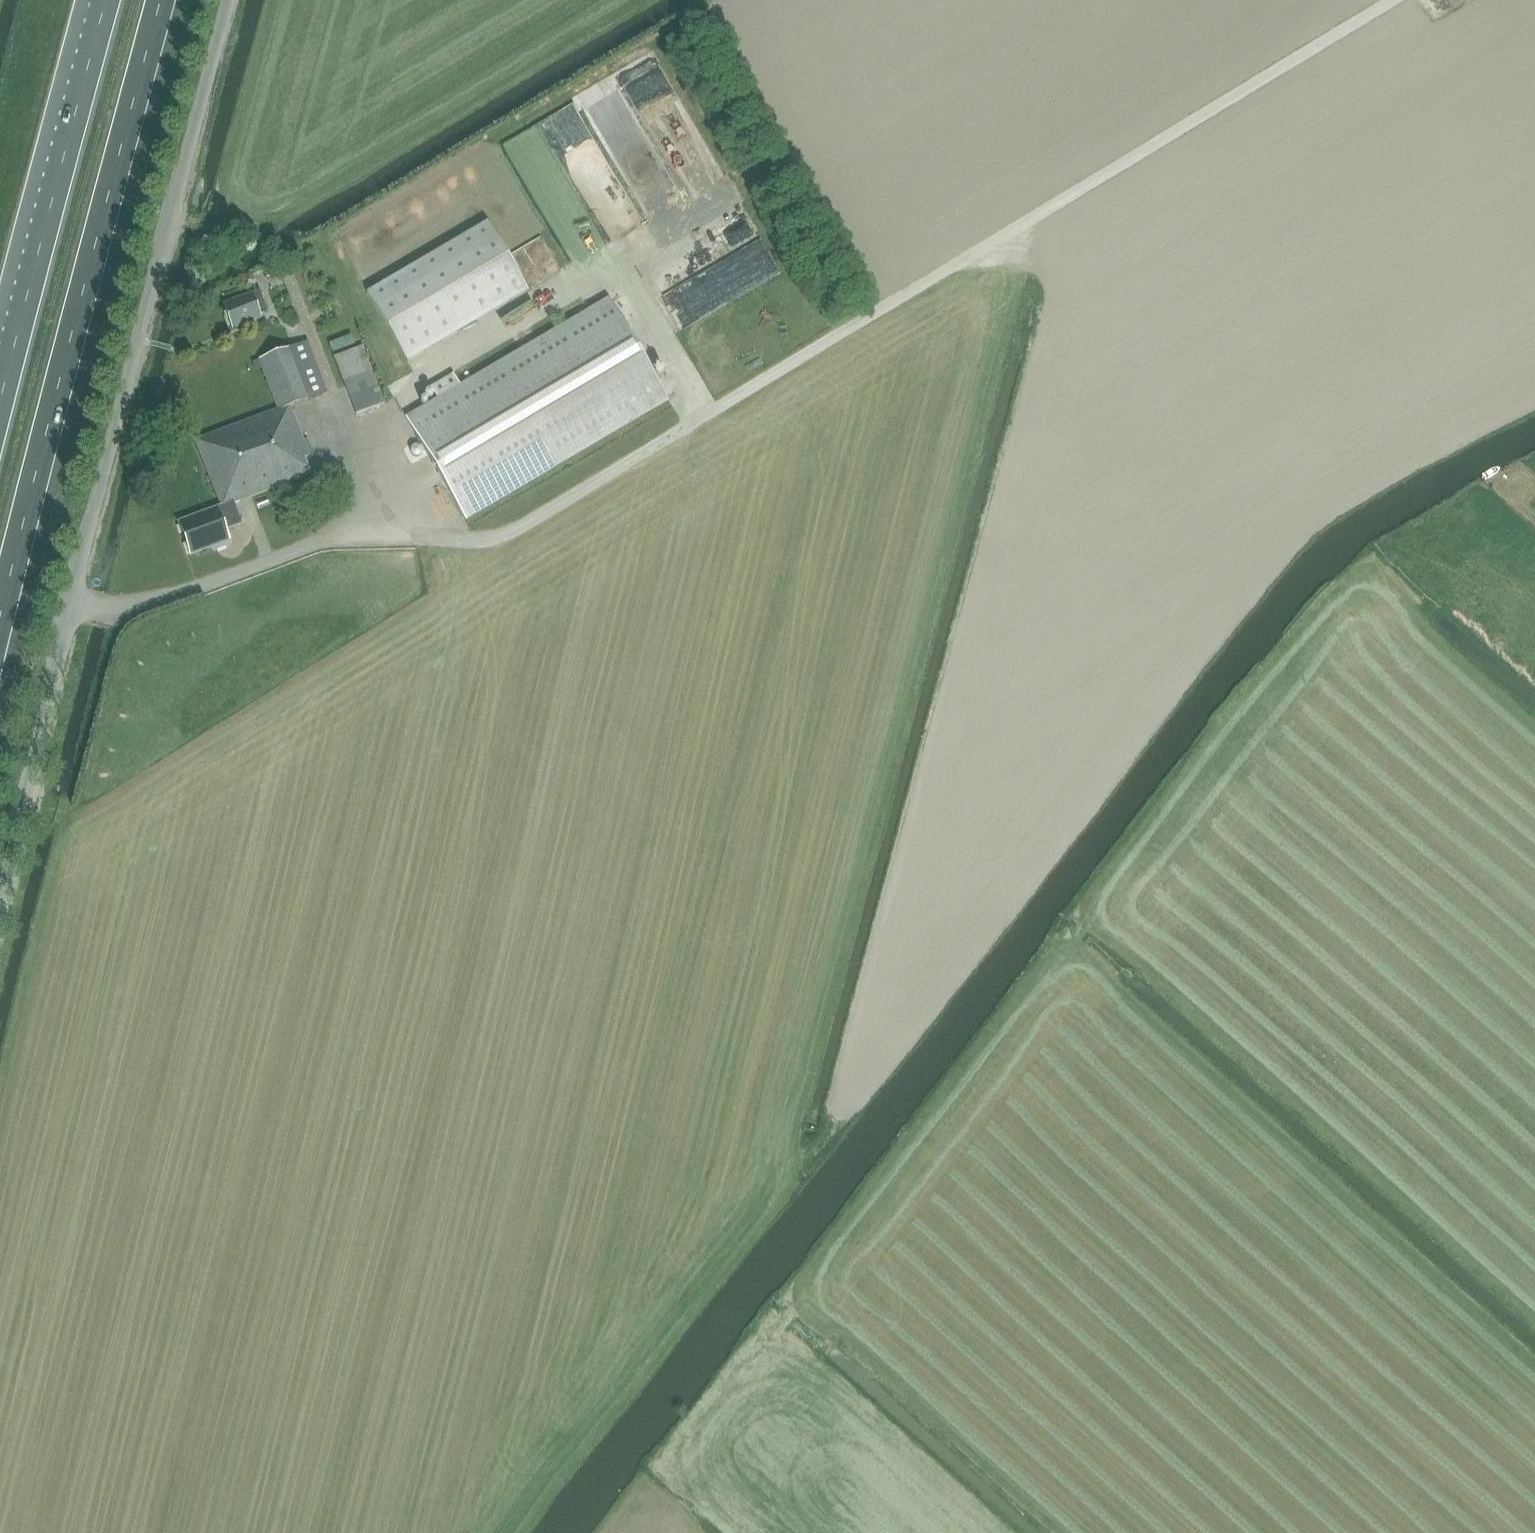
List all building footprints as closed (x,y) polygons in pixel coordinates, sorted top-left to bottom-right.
[(732,210),(680,230),(689,255),(742,236),(732,210)] [(488,222),(367,292),(408,363),(529,292),(488,222)] [(695,271),(708,298),(765,270),(752,244),(695,271)] [(267,279),(278,273),(274,263),(261,268),(267,279)] [(252,293),(222,304),(231,328),(261,317),(260,314),(267,311),(261,296),(254,298),(252,293)] [(466,521),(670,401),(608,297),(405,417),(466,521)] [(288,407),(325,393),(306,341),(259,359),(278,409),(195,440),(219,507),(176,523),(188,555),(210,547),(211,551),(228,545),(222,529),(238,524),(231,504),(308,475),(302,458),(307,457),(288,407)] [(333,357),(356,414),(386,402),(363,345),(333,357)]
